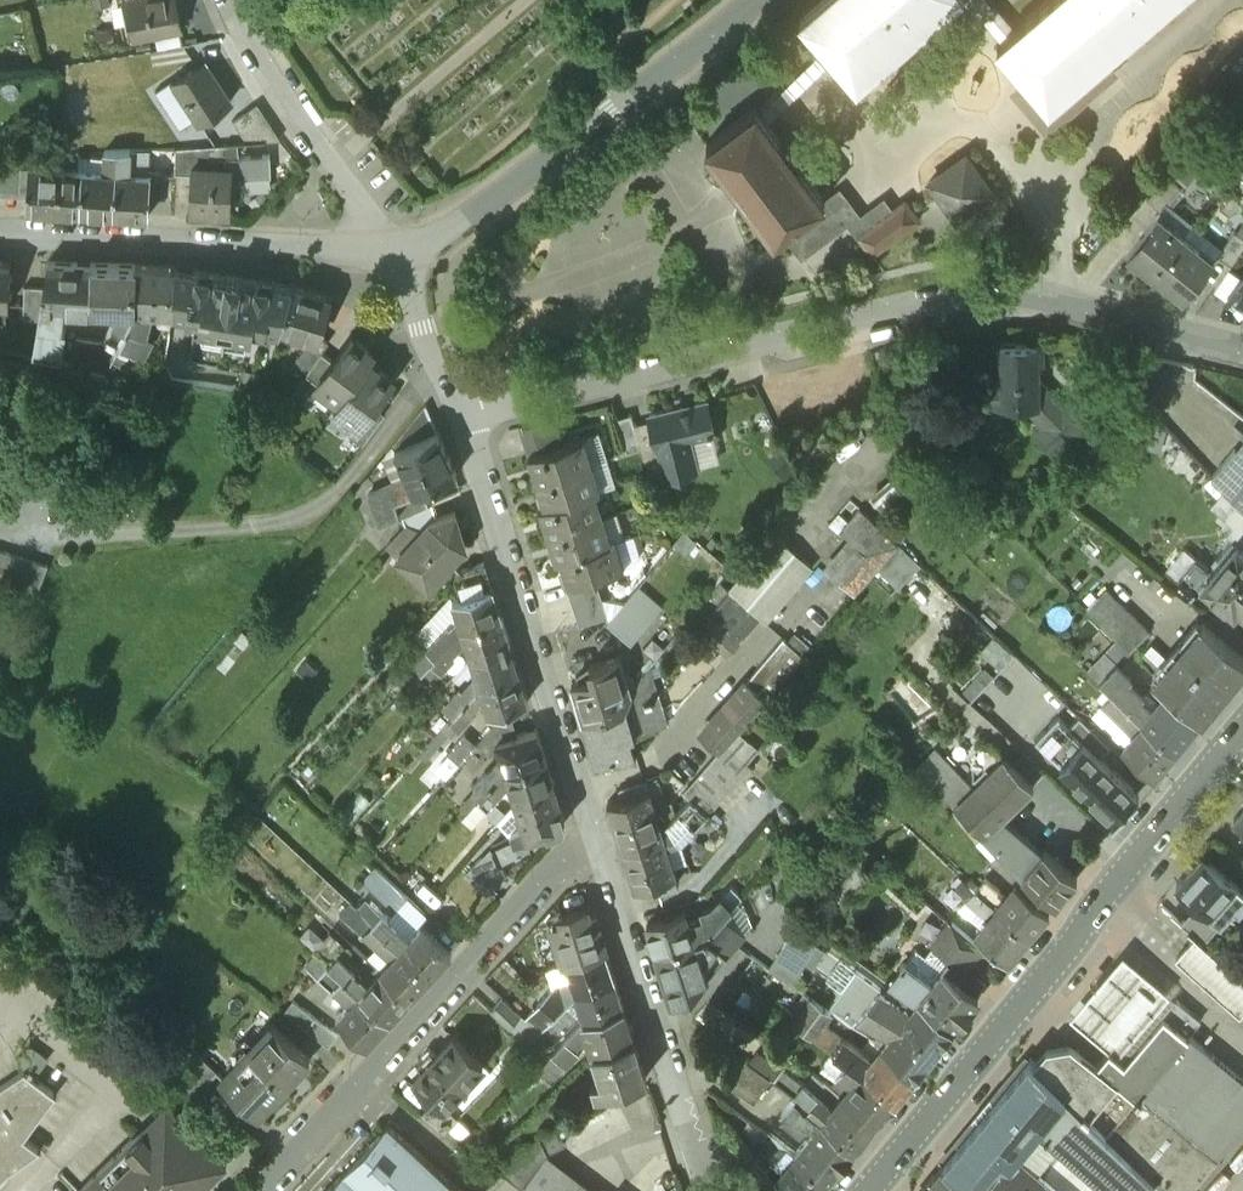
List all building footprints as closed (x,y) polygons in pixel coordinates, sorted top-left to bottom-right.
[(135,37),(181,27),(175,0),(128,0),(135,37)] [(798,22),(824,51),(828,56),(833,62),(856,88),(956,0),(823,0),(798,22)] [(998,43),(1050,103),(1169,0),(1047,0),(998,43)] [(824,51),(758,110),(762,115),(767,122),(833,62),(828,56),(824,51)] [(205,61),(174,82),(200,121),(231,100),(205,61)] [(257,104),(235,119),(251,142),(280,139),(257,104)] [(758,110),(757,107),(707,144),(740,189),(775,236),(780,232),(825,199),(797,162),(801,159),(788,141),(784,144),(767,122),(762,115),(758,110)] [(227,144),(175,148),(174,176),(192,176),(192,165),(226,167),(227,144)] [(175,148),(160,148),(159,175),(174,176),(175,148)] [(151,175),(129,174),(130,150),(117,151),(114,215),(149,216),(151,175)] [(104,173),(78,171),(76,213),(114,215),(117,151),(97,152),(97,159),(105,159),(104,173)] [(993,190),(967,154),(930,180),(940,195),(956,216),(970,206),(993,190)] [(269,156),(238,158),(239,178),(271,175),(269,156)] [(0,160),(0,194),(20,195),(20,191),(22,169),(22,158),(0,160)] [(72,171),(22,169),(20,191),(28,192),(27,210),(76,213),(78,171),(78,165),(72,165),(72,171)] [(226,167),(192,165),(192,176),(191,211),(231,213),(233,168),(226,167)] [(825,199),(780,232),(803,263),(852,227),(858,235),(894,208),(885,196),(862,213),(842,186),(825,199)] [(894,208),(858,235),(873,254),(922,218),(907,199),(894,208)] [(1157,214),(1127,253),(1151,272),(1182,233),(1157,214)] [(1218,253),(1231,262),(1242,244),(1242,235),(1234,229),(1218,253)] [(1213,257),(1182,233),(1151,272),(1182,297),(1213,257)] [(0,263),(0,306),(9,307),(11,263),(0,263)] [(1226,297),(1242,272),(1230,264),(1214,288),(1226,297)] [(77,266),(48,265),(44,288),(39,320),(33,359),(62,364),(65,333),(61,332),(64,310),(76,310),(77,266)] [(137,267),(77,266),(76,310),(120,311),(136,311),(137,267)] [(175,268),(137,267),(136,311),(112,360),(129,368),(140,349),(147,352),(155,325),(147,322),(150,311),(174,312),(175,268)] [(254,280),(239,278),(239,276),(228,274),(228,276),(214,274),(214,270),(195,267),(195,271),(175,268),(174,312),(174,315),(188,317),(187,320),(195,321),(202,322),(202,323),(205,328),(249,335),(253,331),(253,330),(266,332),(268,333),(268,330),(279,332),(282,325),(293,287),(273,284),(274,280),(255,277),(254,280)] [(1242,272),(1226,297),(1229,298),(1233,292),(1242,299),(1242,271),(1242,272)] [(334,298),(294,286),(293,287),(282,325),(296,329),(293,338),(307,343),(309,343),(311,336),(318,338),(319,333),(324,319),(327,320),(334,298)] [(44,288),(25,287),(23,319),(39,320),(44,288)] [(103,345),(77,342),(74,367),(106,372),(112,360),(136,311),(120,311),(103,345)] [(249,335),(205,328),(202,323),(202,322),(195,321),(189,358),(192,362),(243,370),(240,385),(257,388),(266,332),(253,330),(253,331),(249,335)] [(319,333),(318,338),(311,336),(309,343),(307,343),(306,346),(293,364),(306,373),(322,351),(330,340),(319,333)] [(335,359),(318,382),(340,398),(341,399),(368,362),(369,362),(375,354),(365,347),(365,343),(353,335),(335,359)] [(1040,344),(997,345),(998,378),(988,378),(989,403),(1020,402),(1036,402),(1036,377),(1035,359),(1040,359),(1040,344)] [(335,359),(322,351),(306,373),(291,394),(298,399),(313,378),(318,382),(335,359)] [(368,362),(341,399),(340,398),(335,406),(358,423),(359,424),(374,403),(393,377),(381,368),(378,369),(369,362),(368,362)] [(1099,405),(1078,385),(1062,402),(1036,377),(1036,402),(1020,402),(1042,424),(1034,432),(1055,452),(1099,405)] [(706,400),(648,414),(649,419),(655,445),(658,444),(661,457),(666,477),(698,469),(690,436),(713,431),(706,400)] [(374,403),(359,424),(358,423),(351,433),(364,442),(386,411),(374,403)] [(424,406),(393,444),(395,450),(438,431),(426,405),(424,406)] [(630,413),(616,417),(626,451),(640,447),(633,423),(630,413)] [(633,423),(640,447),(645,461),(661,457),(658,444),(655,445),(649,419),(633,423)] [(438,431),(395,450),(407,477),(392,483),(398,499),(456,473),(438,431)] [(579,437),(528,453),(536,479),(587,463),(579,437)] [(1213,477),(1242,508),(1242,440),(1213,477)] [(587,463),(536,479),(544,504),(590,490),(591,491),(595,488),(587,463)] [(1216,480),(1210,486),(1217,493),(1216,493),(1233,510),(1231,512),(1238,519),(1242,514),(1242,508),(1216,480)] [(392,483),(369,493),(380,520),(399,512),(394,501),(398,499),(392,483)] [(590,490),(544,504),(539,505),(547,531),(598,515),(591,491),(590,490)] [(431,504),(402,516),(406,525),(419,532),(429,521),(436,519),(431,504)] [(896,544),(858,507),(838,529),(863,552),(837,582),(852,595),(876,567),(896,544)] [(436,519),(429,521),(419,532),(397,555),(431,585),(450,564),(444,559),(452,551),(465,547),(455,513),(436,519)] [(1217,558),(1221,562),(1212,572),(1195,559),(1179,579),(1196,593),(1202,587),(1233,612),(1238,607),(1242,612),(1242,514),(1238,519),(1225,536),(1231,541),(1217,558)] [(598,515),(547,531),(555,557),(560,556),(560,555),(606,541),(606,540),(598,515)] [(606,541),(560,555),(560,556),(568,582),(594,574),(619,566),(611,539),(606,540),(606,541)] [(918,563),(896,544),(876,567),(898,586),(918,563)] [(0,550),(0,577),(39,590),(48,565),(0,550)] [(483,563),(464,569),(454,579),(459,593),(490,583),(483,563)] [(594,574),(568,582),(566,582),(570,596),(598,587),(594,574)] [(490,583),(459,593),(460,598),(452,601),(458,618),(461,629),(500,616),(490,583)] [(598,587),(570,596),(574,610),(602,601),(598,587)] [(759,615),(731,590),(712,612),(740,637),(759,615)] [(1148,633),(1104,591),(1086,610),(1130,652),(1148,633)] [(625,599),(606,621),(629,641),(648,619),(625,599)] [(602,601),(574,610),(579,624),(606,616),(602,601)] [(500,616),(461,629),(465,641),(470,657),(509,645),(500,616)] [(448,625),(428,646),(424,642),(410,658),(423,670),(432,660),(461,629),(458,618),(450,627),(448,625)] [(1155,680),(1201,718),(1242,665),(1242,658),(1200,623),(1155,680)] [(461,629),(432,660),(442,669),(455,655),(453,653),(465,641),(461,629)] [(958,687),(973,700),(1016,654),(991,631),(975,649),(985,658),(958,687)] [(780,636),(746,678),(765,696),(799,653),(780,636)] [(235,639),(226,652),(235,658),(243,645),(235,639)] [(1095,666),(1107,659),(1094,640),(1083,647),(1095,666)] [(509,645),(470,657),(476,676),(479,685),(518,673),(509,645)] [(620,654),(589,664),(593,675),(571,681),(583,719),(624,706),(631,693),(618,686),(625,673),(620,654)] [(624,706),(583,719),(588,735),(590,735),(598,763),(636,751),(631,734),(658,726),(651,702),(652,702),(651,696),(649,696),(642,672),(641,674),(631,693),(624,706)] [(518,673),(479,685),(482,697),(488,713),(527,701),(518,673)] [(461,687),(447,704),(455,712),(479,685),(476,676),(464,689),(461,687)] [(746,678),(699,733),(718,750),(724,744),(765,696),(746,678)] [(1146,703),(1120,679),(1116,683),(1120,686),(1113,693),(1143,722),(1150,712),(1146,703)] [(455,712),(434,736),(440,740),(447,732),(451,736),(475,709),(474,707),(482,697),(479,685),(455,712)] [(1143,722),(1113,693),(1101,705),(1127,731),(1134,732),(1143,722)] [(1196,724),(1163,696),(1150,712),(1143,722),(1175,750),(1196,724)] [(1111,748),(1079,718),(1070,729),(1101,759),(1111,748)] [(1070,729),(1058,719),(1036,743),(1116,819),(1139,795),(1101,759),(1070,729)] [(508,722),(492,727),(477,744),(476,745),(487,754),(499,751),(496,742),(512,737),(508,722)] [(1175,750),(1143,722),(1134,732),(1122,747),(1154,776),(1175,750)] [(512,737),(496,742),(499,751),(502,760),(488,776),(495,782),(506,771),(545,758),(536,730),(512,737)] [(465,733),(447,753),(460,763),(476,745),(477,744),(465,733)] [(718,750),(684,791),(691,797),(707,812),(750,768),(724,744),(718,750)] [(934,744),(912,765),(935,789),(957,768),(934,744)] [(545,758),(506,771),(495,782),(490,788),(497,795),(509,782),(515,799),(554,787),(545,758)] [(1002,760),(954,809),(984,837),(1032,789),(1002,760)] [(944,800),(966,777),(958,769),(936,792),(944,800)] [(486,774),(474,787),(483,796),(490,788),(495,782),(488,776),(486,774)] [(647,779),(619,788),(622,797),(608,802),(623,849),(665,835),(662,827),(667,822),(663,809),(657,811),(647,779)] [(522,824),(502,834),(505,840),(493,846),(502,864),(531,849),(528,838),(566,826),(554,787),(515,799),(522,824)] [(497,795),(490,788),(483,796),(478,802),(487,810),(499,796),(497,795)] [(665,835),(623,849),(635,886),(653,880),(655,887),(679,879),(668,844),(679,840),(707,812),(691,797),(667,822),(662,827),(665,835)] [(1234,820),(1242,828),(1242,808),(1234,820)] [(1025,852),(1010,837),(996,850),(1012,865),(1018,859),(1025,852)] [(502,864),(493,846),(481,852),(494,879),(506,873),(502,864)] [(1043,852),(1027,872),(1023,863),(1018,859),(1012,865),(1023,877),(1055,905),(1077,879),(1043,852)] [(1240,888),(1239,889),(1202,856),(1201,856),(1176,885),(1200,905),(1199,906),(1220,924),(1228,916),(1242,929),(1242,891),(1240,888)] [(408,895),(377,866),(364,881),(395,910),(408,895)] [(988,878),(976,892),(980,895),(990,904),(999,893),(991,886),(994,882),(988,878)] [(1017,887),(998,910),(1030,936),(1048,913),(1017,887)] [(1202,917),(1175,893),(1162,908),(1189,932),(1202,917)] [(990,904),(980,895),(976,900),(979,903),(974,909),(989,921),(998,910),(990,904)] [(685,913),(647,925),(656,952),(707,936),(724,916),(724,917),(733,907),(720,896),(711,907),(701,911),(703,919),(688,923),(685,913)] [(396,924),(372,901),(363,911),(374,921),(387,933),(395,926),(396,924)] [(586,908),(562,916),(564,923),(553,927),(557,940),(554,946),(556,954),(563,957),(565,964),(566,964),(606,952),(593,914),(588,915),(586,908)] [(1030,936),(998,910),(989,921),(977,935),(1009,961),(1030,936)] [(707,936),(656,952),(671,1001),(690,995),(693,992),(691,986),(702,982),(744,934),(724,917),(724,916),(707,936)] [(387,933),(374,921),(364,931),(382,947),(384,945),(391,937),(387,933)] [(420,924),(407,937),(395,926),(387,933),(391,937),(431,974),(452,952),(420,924)] [(982,950),(951,925),(932,947),(950,962),(951,961),(964,971),(982,950)] [(356,968),(340,953),(346,947),(331,933),(316,949),(345,975),(348,978),(355,970),(356,968)] [(431,974),(391,937),(384,945),(393,953),(380,967),(412,996),(431,974)] [(1195,938),(1176,958),(1240,1017),(1242,1013),(1242,982),(1195,938)] [(316,949),(315,948),(304,960),(334,988),(335,986),(345,975),(316,949)] [(606,952),(566,964),(570,975),(576,992),(615,980),(606,952)] [(950,962),(931,985),(902,964),(899,967),(901,968),(889,984),(917,1003),(918,1003),(920,1000),(954,1027),(978,998),(973,993),(980,985),(964,971),(951,961),(950,962)] [(380,967),(377,964),(373,968),(377,971),(368,981),(355,970),(348,978),(392,1018),(412,996),(380,967)] [(348,978),(345,975),(335,986),(350,1000),(338,1014),(369,1043),(392,1018),(348,978)] [(570,975),(559,982),(527,1016),(541,1029),(576,992),(570,975)] [(541,1029),(537,1033),(550,1045),(582,1012),(584,1019),(624,1007),(615,980),(576,992),(541,1029)] [(522,1012),(503,996),(492,1008),(510,1025),(522,1012)] [(339,1034),(294,999),(286,1010),(331,1045),(339,1034)] [(954,1027),(920,1000),(918,1003),(917,1003),(900,1023),(935,1050),(954,1027)] [(1124,1063),(1119,1058),(1106,1074),(1074,1047),(1048,1051),(1036,1066),(1150,1179),(1179,1146),(1208,1174),(1242,1132),(1242,1083),(1188,1036),(1201,1022),(1176,1001),(1124,1063)] [(624,1007),(584,1019),(565,1039),(576,1050),(589,1036),(594,1049),(633,1036),(624,1007)] [(313,1057),(275,1022),(222,1079),(260,1114),(313,1057)] [(935,1050),(900,1023),(881,1047),(915,1074),(935,1050)] [(633,1036),(594,1049),(603,1078),(591,1082),(595,1094),(614,1088),(616,1095),(634,1089),(632,1083),(646,1078),(633,1036)] [(453,1038),(431,1061),(425,1055),(417,1063),(423,1069),(415,1078),(437,1099),(444,1106),(482,1065),(453,1038)] [(576,1050),(565,1039),(539,1066),(550,1077),(563,1063),(566,1065),(578,1052),(576,1050)] [(881,1047),(870,1061),(866,1055),(857,1049),(848,1063),(861,1072),(862,1072),(895,1098),(915,1074),(881,1047)] [(848,1063),(829,1050),(821,1062),(848,1081),(853,1081),(861,1072),(848,1063)] [(199,1051),(172,1078),(196,1095),(219,1071),(199,1051)] [(1029,1059),(944,1163),(975,1190),(1106,1190),(1107,1190),(1108,1190),(1150,1190),(1155,1185),(1150,1179),(1036,1066),(1029,1059)] [(746,1063),(730,1087),(753,1104),(770,1080),(746,1063)] [(7,1174),(41,1150),(26,1142),(54,1092),(25,1071),(0,1088),(0,1181),(7,1174)] [(853,1081),(841,1095),(875,1122),(895,1098),(862,1072),(861,1072),(853,1081)] [(818,1096),(802,1083),(792,1095),(794,1097),(808,1108),(818,1096)] [(841,1095),(830,1109),(825,1102),(818,1096),(808,1108),(855,1147),(875,1122),(841,1095)] [(808,1108),(794,1097),(781,1113),(802,1130),(808,1122),(815,1128),(794,1153),(795,1155),(815,1172),(827,1182),(855,1147),(808,1108)] [(444,1106),(437,1099),(424,1112),(446,1130),(457,1118),(444,1106)] [(167,1102),(78,1190),(199,1190),(227,1163),(213,1148),(167,1102)] [(325,1190),(461,1190),(387,1123),(325,1190)] [(556,1129),(539,1137),(548,1153),(564,1145),(556,1129)] [(770,1136),(760,1149),(775,1160),(780,1154),(785,1157),(783,1158),(789,1162),(795,1155),(794,1153),(770,1136)] [(548,1155),(549,1155),(548,1153),(539,1137),(488,1162),(488,1163),(527,1190),(595,1190),(548,1155)] [(234,1151),(223,1139),(213,1148),(225,1160),(234,1151)] [(754,1144),(747,1149),(755,1159),(761,1154),(754,1144)] [(1150,1179),(1155,1185),(1150,1190),(1194,1190),(1208,1174),(1179,1146),(1150,1179)] [(795,1155),(789,1162),(776,1178),(793,1190),(819,1190),(827,1182),(815,1172),(795,1155)] [(766,1177),(745,1159),(733,1172),(754,1190),(766,1177)] [(944,1163),(920,1190),(975,1190),(944,1163)]
